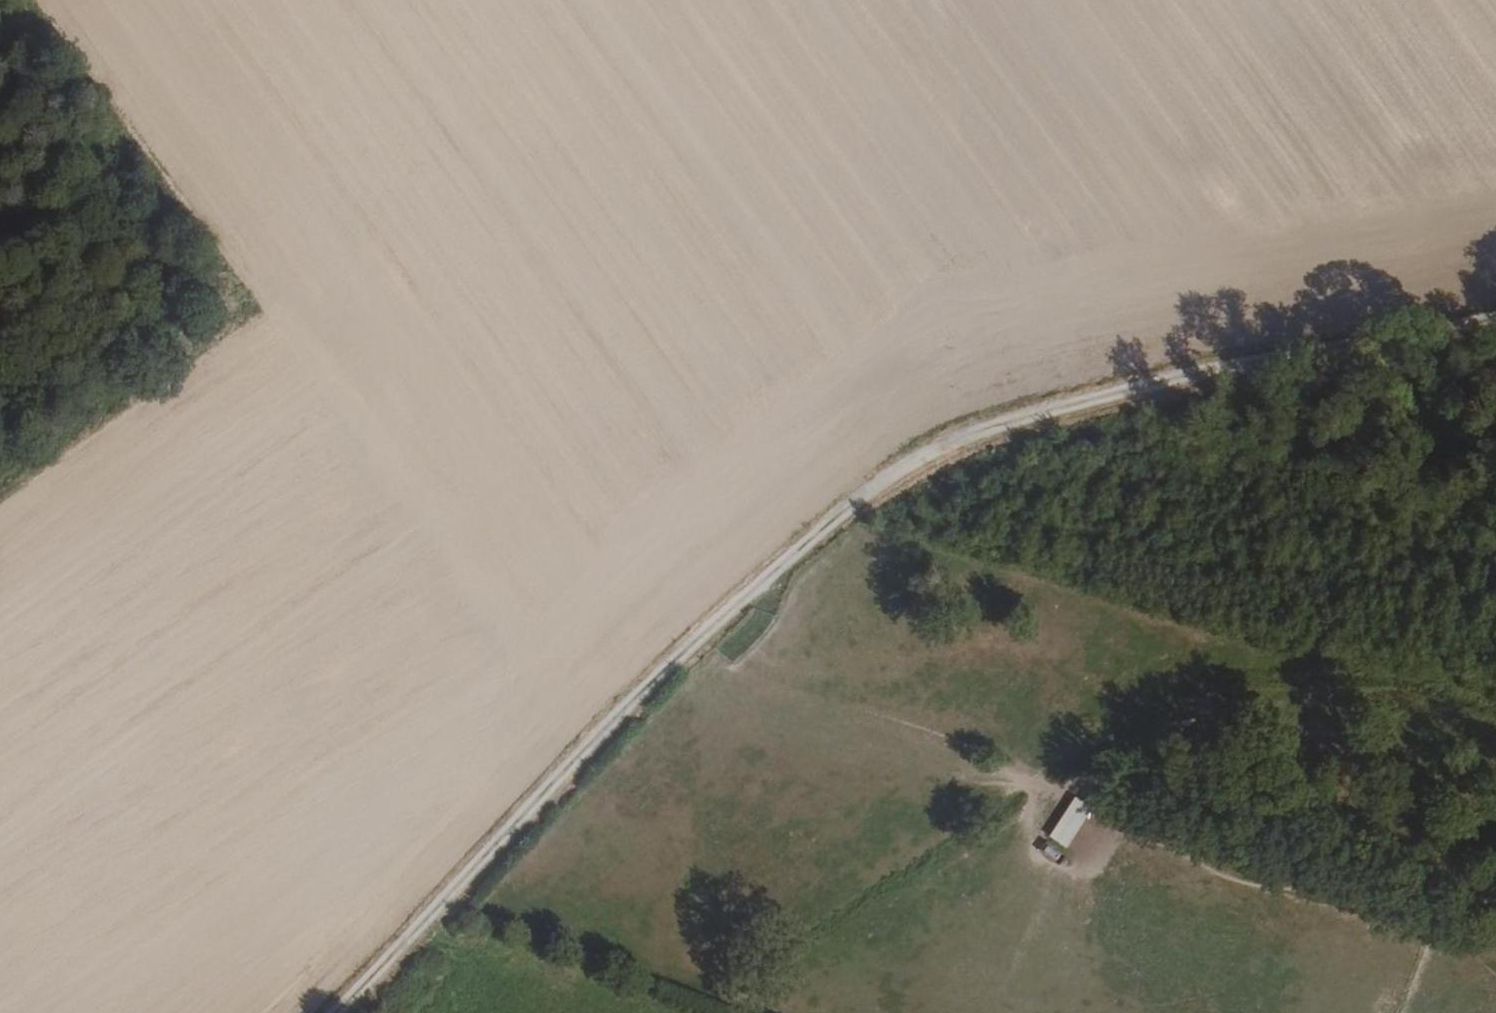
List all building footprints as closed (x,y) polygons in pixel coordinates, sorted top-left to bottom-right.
[(1104,810),(1062,811),(1063,834),(1105,832),(1104,810)]
